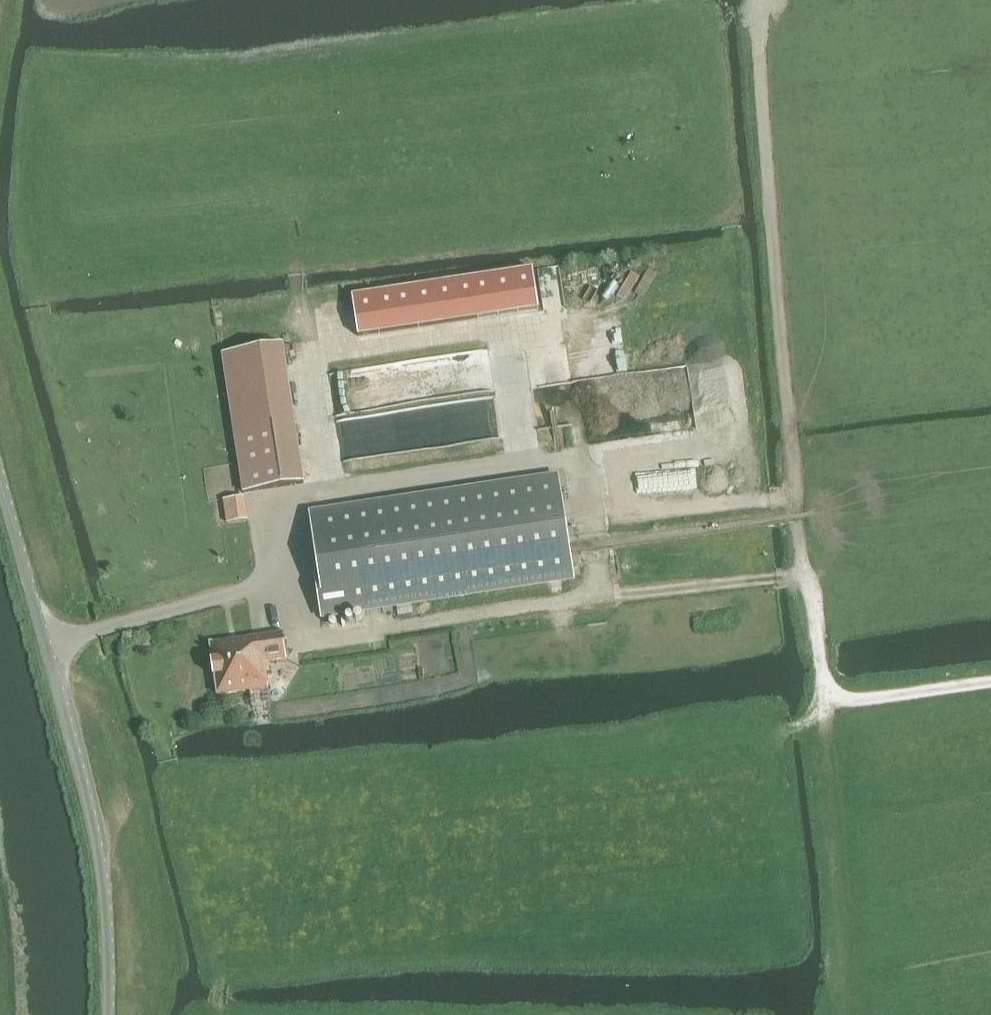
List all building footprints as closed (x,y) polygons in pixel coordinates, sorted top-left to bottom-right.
[(352,296),(358,337),(539,309),(533,269),(352,296)] [(584,290),(584,277),(567,276),(566,289),(584,290)] [(223,355),(244,493),(303,484),(282,346),(223,355)] [(451,427),(507,421),(503,385),(361,399),(365,439),(451,430),(451,427)] [(559,480),(310,516),(318,574),(314,574),(320,616),(574,579),(559,480)] [(243,497),(225,499),(228,523),(246,520),(243,497)] [(268,662),(287,659),(283,633),(211,644),(213,662),(215,678),(216,677),(218,696),(269,688),(267,673),(270,673),(268,662)]
